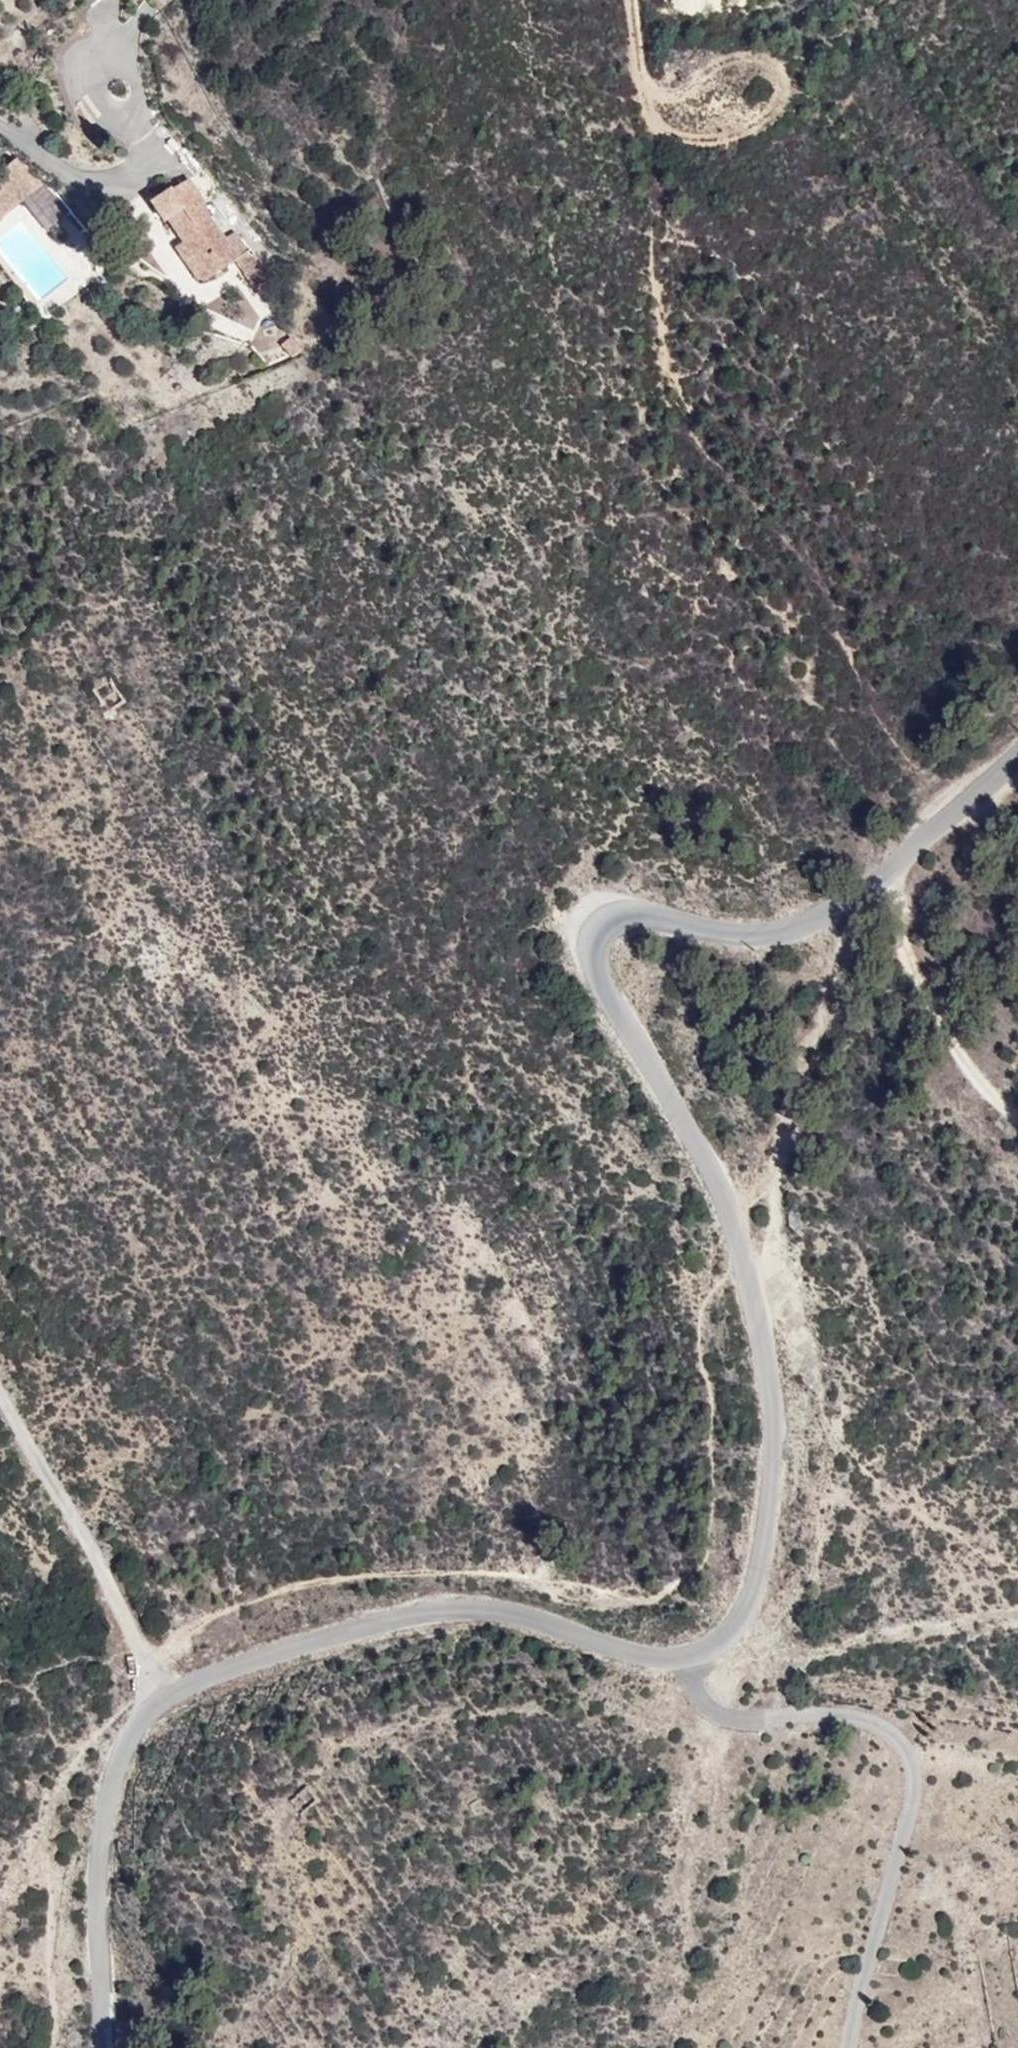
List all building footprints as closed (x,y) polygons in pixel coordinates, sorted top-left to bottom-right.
[(178,142),(48,213),(154,432),(316,360),(178,142)] [(37,185),(11,158),(0,169),(0,222),(37,185)]
